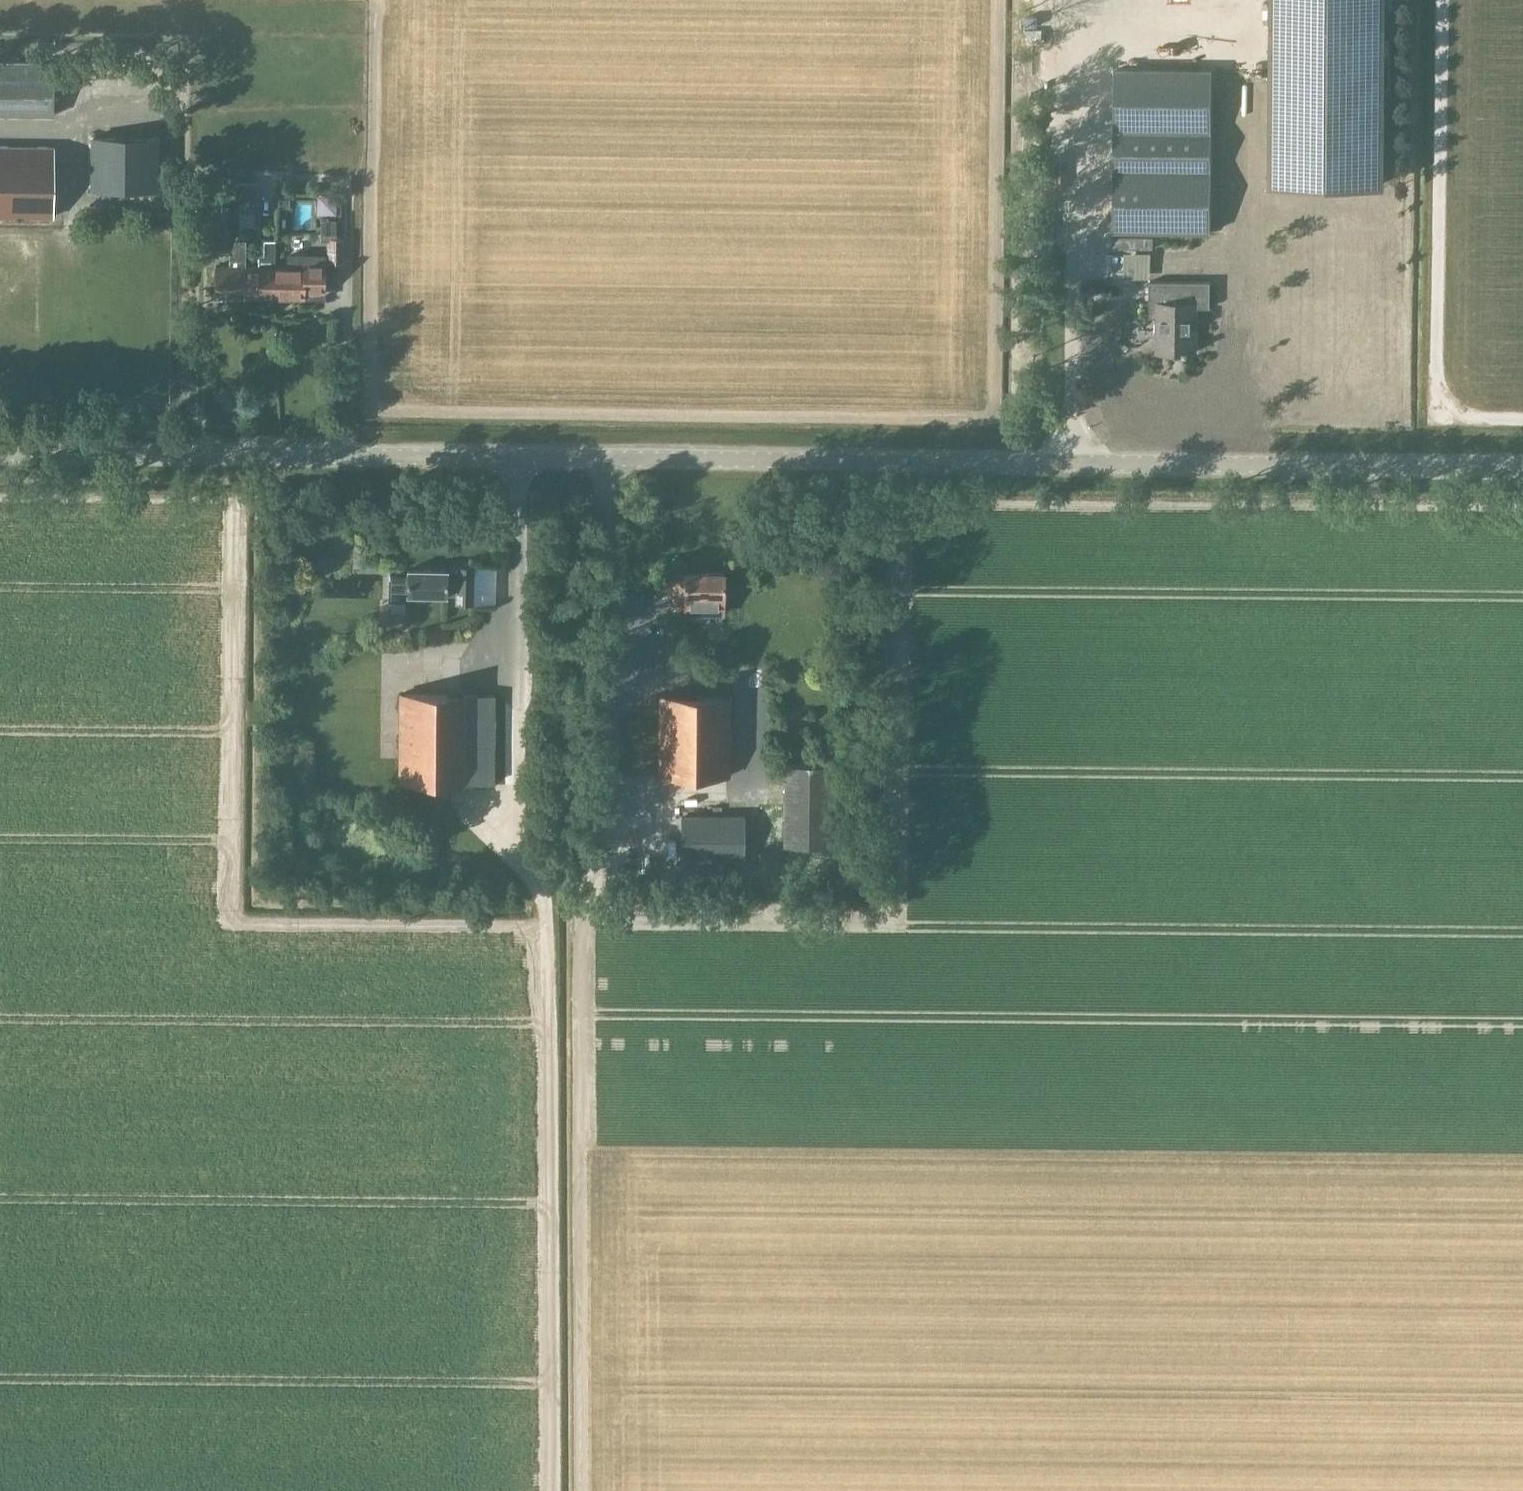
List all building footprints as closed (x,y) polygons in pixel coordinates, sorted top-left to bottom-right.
[(1276,24),(1381,25),(1381,0),(1276,0),(1276,24)] [(1276,24),(1274,185),(1380,186),(1381,25),(1276,24)] [(1397,25),(1387,25),(1387,36),(1397,36),(1397,25)] [(0,62),(0,114),(53,115),(54,62),(0,62)] [(1114,71),(1113,233),(1211,234),(1212,72),(1114,71)] [(158,191),(159,137),(91,136),(90,190),(158,191)] [(53,216),(53,147),(0,146),(0,216),(53,216)] [(235,182),(235,200),(257,200),(258,182),(235,182)] [(343,260),(343,236),(329,236),(329,260),(343,260)] [(245,297),(245,266),(245,240),(235,240),(234,254),(230,254),(230,266),(217,266),(216,266),(216,297),(217,297),(245,297)] [(275,297),(275,267),(274,240),(264,240),(264,254),(258,254),(258,267),(245,266),(245,297),(275,297)] [(1146,271),(1146,247),(1121,247),(1120,270),(1146,271)] [(303,298),(304,298),(325,298),(325,255),(289,255),(289,267),(275,267),(275,297),(303,297),(303,298)] [(1157,353),(1194,354),(1195,309),(1209,309),(1210,283),(1149,283),(1149,298),(1158,298),(1157,353)] [(423,599),(423,594),(456,595),(456,604),(472,604),(473,566),(457,566),(457,570),(446,570),(407,569),(407,573),(389,573),(389,577),(388,577),(387,600),(419,601),(419,599),(423,599)] [(724,606),(724,572),(684,572),(673,572),(673,606),(724,606)] [(463,783),(464,694),(399,694),(398,782),(463,783)] [(464,694),(463,783),(493,783),(494,695),(464,694)] [(728,696),(659,696),(658,775),(728,775),(728,696)] [(832,764),(783,763),(781,845),(832,845),(832,764)] [(743,861),(743,815),(681,815),(680,860),(743,861)] [(656,841),(673,840),(672,828),(655,830),(656,841)]
